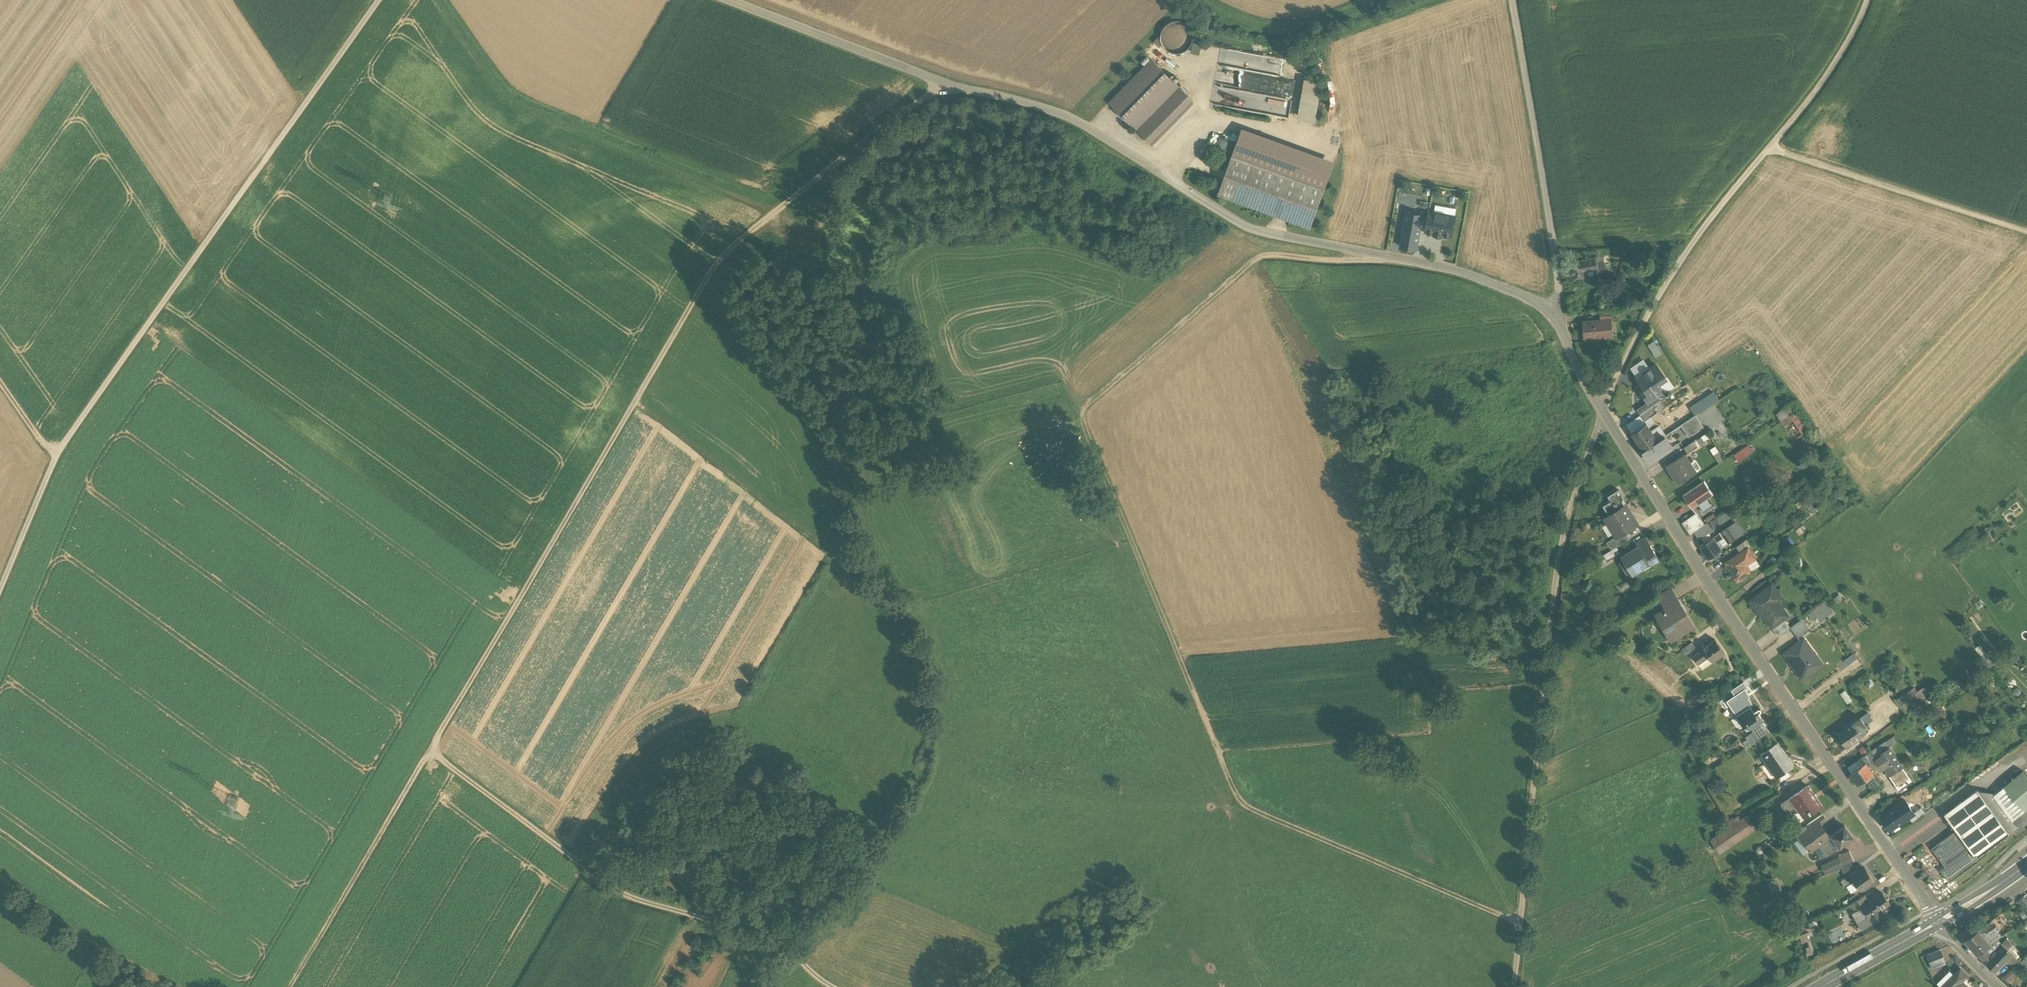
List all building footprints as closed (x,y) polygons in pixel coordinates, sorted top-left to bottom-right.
[(1193,43),(1194,37),(1193,31),(1189,25),(1184,22),(1177,21),(1171,22),(1166,26),(1162,31),(1161,37),(1162,44),(1166,49),(1171,52),(1178,54),(1184,52),(1189,49),(1193,43)] [(1180,87),(1152,59),(1110,102),(1138,129),(1180,87)] [(1289,116),(1296,78),(1222,65),(1221,71),(1232,73),(1232,77),(1238,78),(1238,76),(1243,77),(1243,74),(1251,76),(1250,82),(1256,83),(1254,92),(1281,97),(1278,114),(1289,116)] [(1316,121),(1322,80),(1305,78),(1299,119),(1316,121)] [(1180,87),(1138,129),(1151,142),(1193,99),(1180,87)] [(1333,163),(1243,130),(1219,193),(1310,226),(1333,163)] [(1234,142),(1237,133),(1227,130),(1224,138),(1234,142)] [(1455,217),(1429,212),(1428,218),(1426,230),(1425,232),(1451,237),(1455,217)] [(1407,213),(1401,246),(1416,249),(1420,229),(1423,217),(1423,216),(1407,213)] [(1608,273),(1604,256),(1596,258),(1598,265),(1597,265),(1599,274),(1599,275),(1608,273)] [(1596,257),(1569,263),(1573,280),(1588,277),(1588,276),(1586,268),(1597,265),(1598,265),(1596,258),(1596,257)] [(1597,265),(1586,268),(1588,276),(1599,274),(1597,265)] [(1611,310),(1600,311),(1601,320),(1601,321),(1609,320),(1612,319),(1611,310)] [(1609,320),(1601,321),(1601,320),(1595,320),(1595,321),(1585,322),(1587,338),(1595,337),(1595,338),(1602,338),(1602,336),(1611,336),(1609,320)] [(1657,341),(1651,343),(1655,356),(1661,353),(1657,341)] [(1657,365),(1637,378),(1645,388),(1641,391),(1648,402),(1658,396),(1663,392),(1658,383),(1666,377),(1657,365)] [(1690,408),(1696,416),(1718,400),(1713,392),(1690,408)] [(1658,396),(1648,402),(1637,409),(1641,415),(1653,406),(1661,401),(1658,396)] [(1794,419),(1801,432),(1808,428),(1794,403),(1777,413),(1783,425),(1794,419)] [(1653,406),(1641,415),(1644,421),(1657,412),(1653,406)] [(1704,427),(1696,416),(1681,425),(1688,437),(1704,427)] [(1646,423),(1632,433),(1644,450),(1658,441),(1646,423)] [(1658,441),(1644,450),(1651,462),(1673,447),(1665,436),(1658,441)] [(1694,441),(1684,447),(1688,453),(1698,446),(1694,441)] [(1740,461),(1754,450),(1749,444),(1735,455),(1740,461)] [(1697,472),(1685,454),(1667,466),(1678,484),(1697,472)] [(1705,481),(1683,495),(1692,508),(1713,494),(1705,481)] [(1605,507),(1610,515),(1626,505),(1618,491),(1608,497),(1611,503),(1605,507)] [(1610,515),(1605,517),(1617,536),(1621,533),(1621,534),(1626,531),(1638,524),(1626,505),(1610,515)] [(1718,520),(1714,514),(1707,519),(1715,529),(1718,527),(1720,530),(1735,520),(1729,512),(1718,520)] [(1704,524),(1697,514),(1689,519),(1697,530),(1704,524)] [(1697,530),(1689,519),(1684,522),(1692,533),(1697,530)] [(1617,536),(1607,541),(1612,549),(1617,546),(1630,538),(1626,531),(1621,534),(1621,533),(1617,536)] [(1631,556),(1625,559),(1633,573),(1643,567),(1641,564),(1649,560),(1652,564),(1660,559),(1646,537),(1637,542),(1641,549),(1631,556)] [(1713,537),(1700,546),(1709,559),(1722,550),(1713,537)] [(1747,539),(1737,546),(1741,552),(1748,547),(1749,548),(1752,546),(1747,539)] [(1612,549),(1604,554),(1607,560),(1621,552),(1617,546),(1612,549)] [(1741,552),(1726,562),(1737,580),(1752,571),(1747,564),(1756,559),(1749,548),(1748,547),(1741,552)] [(1772,583),(1750,600),(1757,609),(1758,608),(1772,627),(1784,618),(1785,617),(1772,598),(1779,593),(1772,583)] [(1671,589),(1659,596),(1667,608),(1679,601),(1671,589)] [(1684,610),(1679,601),(1667,608),(1657,614),(1671,638),(1692,626),(1683,611),(1684,610)] [(1834,612),(1826,601),(1814,609),(1822,621),(1834,612)] [(1784,618),(1772,627),(1779,636),(1790,627),(1784,618)] [(1802,618),(1790,627),(1798,637),(1810,628),(1802,618)] [(1715,639),(1703,648),(1709,656),(1712,661),(1725,652),(1715,639)] [(1801,640),(1783,652),(1802,678),(1823,663),(1817,654),(1813,657),(1801,640)] [(1692,641),(1682,648),(1687,654),(1697,647),(1692,641)] [(1703,648),(1693,655),(1699,663),(1709,656),(1703,648)] [(1732,689),(1735,694),(1745,688),(1747,686),(1744,681),(1732,689)] [(1914,687),(1905,694),(1896,700),(1906,714),(1931,695),(1925,687),(1918,692),(1914,687)] [(1737,715),(1751,705),(1753,704),(1748,696),(1750,695),(1745,688),(1735,694),(1727,700),(1737,715)] [(1846,691),(1841,694),(1848,704),(1852,701),(1846,691)] [(1945,716),(1935,703),(1929,707),(1939,720),(1945,716)] [(1751,705),(1737,715),(1744,725),(1746,724),(1750,729),(1751,728),(1762,721),(1764,719),(1759,712),(1761,710),(1761,709),(1761,708),(1760,707),(1759,707),(1758,707),(1754,710),(1751,705)] [(1867,712),(1861,717),(1866,725),(1873,720),(1867,712)] [(1861,717),(1853,723),(1861,734),(1869,729),(1866,725),(1861,717)] [(1762,721),(1751,728),(1753,730),(1753,731),(1758,739),(1770,731),(1764,723),(1762,721)] [(1853,723),(1837,733),(1847,747),(1862,736),(1861,734),(1853,723)] [(1886,741),(1862,757),(1865,763),(1866,763),(1868,765),(1876,760),(1881,769),(1883,767),(1889,776),(1903,767),(1886,741)] [(1778,742),(1761,754),(1777,777),(1794,765),(1778,742)] [(1862,757),(1853,763),(1857,769),(1865,763),(1862,757)] [(1857,769),(1851,772),(1859,784),(1874,774),(1868,765),(1866,763),(1865,763),(1857,769)] [(1903,767),(1889,776),(1898,789),(1907,783),(1908,784),(1909,783),(1909,782),(1912,780),(1903,767)] [(2004,786),(1986,801),(1993,812),(1998,818),(2004,814),(2009,822),(2004,826),(2009,833),(2017,827),(2012,820),(2024,810),(2026,808),(2026,775),(2023,770),(2004,786)] [(1808,784),(1790,797),(1795,805),(1794,805),(1798,811),(1800,810),(1805,817),(1822,805),(1808,784)] [(1978,790),(1945,814),(1947,818),(1947,822),(1951,823),(1952,824),(1951,828),(1955,829),(1957,831),(1961,836),(1993,812),(1986,801),(1978,790)] [(1790,797),(1781,803),(1787,811),(1794,805),(1795,805),(1790,797)] [(1905,800),(1881,817),(1889,829),(1903,820),(1898,812),(1906,807),(1906,808),(1909,806),(1905,800)] [(1993,812),(1961,836),(1971,849),(1976,857),(1984,850),(2003,837),(2009,833),(2004,826),(2009,822),(2004,814),(1998,818),(1993,812)] [(1822,813),(1807,823),(1811,829),(1812,828),(1812,829),(1820,823),(1821,823),(1826,819),(1822,813)] [(1747,816),(1720,833),(1711,840),(1720,854),(1756,829),(1747,816)] [(1821,823),(1820,823),(1812,829),(1812,828),(1811,829),(1802,836),(1810,847),(1809,848),(1810,849),(1820,843),(1829,835),(1821,823)] [(1845,825),(1831,834),(1840,847),(1853,837),(1845,825)] [(1957,831),(1950,837),(1949,837),(1942,842),(1941,842),(1941,843),(1938,846),(1937,852),(1947,866),(1971,849),(1961,836),(1957,831)] [(1829,835),(1820,843),(1828,855),(1840,847),(1831,834),(1829,835)] [(2003,837),(1984,850),(1987,854),(2005,841),(2003,837)] [(1947,866),(1941,871),(1949,881),(1987,854),(1984,850),(1976,857),(1971,849),(1947,866)] [(1850,850),(1839,855),(1843,866),(1854,861),(1850,850)] [(1843,866),(1838,856),(1823,863),(1827,873),(1843,866)] [(1865,867),(1859,872),(1857,869),(1850,874),(1861,890),(1874,880),(1865,867)] [(319,880),(314,886),(324,894),(328,888),(319,880)] [(1782,892),(1777,882),(1768,885),(1773,896),(1782,892)] [(1858,892),(1850,898),(1852,902),(1861,896),(1858,892)] [(1869,902),(1862,906),(1863,907),(1867,913),(1858,921),(1862,929),(1874,922),(1885,914),(1881,909),(1890,903),(1883,892),(1869,902)] [(1864,895),(1851,903),(1856,911),(1863,907),(1862,906),(1869,902),(1864,895)] [(2026,896),(2019,902),(2023,908),(2026,905),(2026,898),(2026,896)] [(1991,920),(1986,924),(1989,929),(1992,933),(1998,929),(1993,922),(1991,920)] [(1986,924),(1966,938),(1973,947),(1986,938),(1983,934),(1989,929),(1986,924)] [(2002,935),(1999,930),(1993,934),(1997,940),(2002,935)] [(2002,943),(1995,950),(1996,952),(1993,956),(1985,948),(1978,954),(1995,972),(2006,961),(2013,954),(2002,943)] [(1940,949),(1928,954),(1932,967),(1945,963),(1940,949)] [(2013,954),(2006,961),(2011,966),(2018,959),(2013,954)] [(1942,986),(1968,986),(1962,981),(1967,975),(1961,968),(1942,986)]
